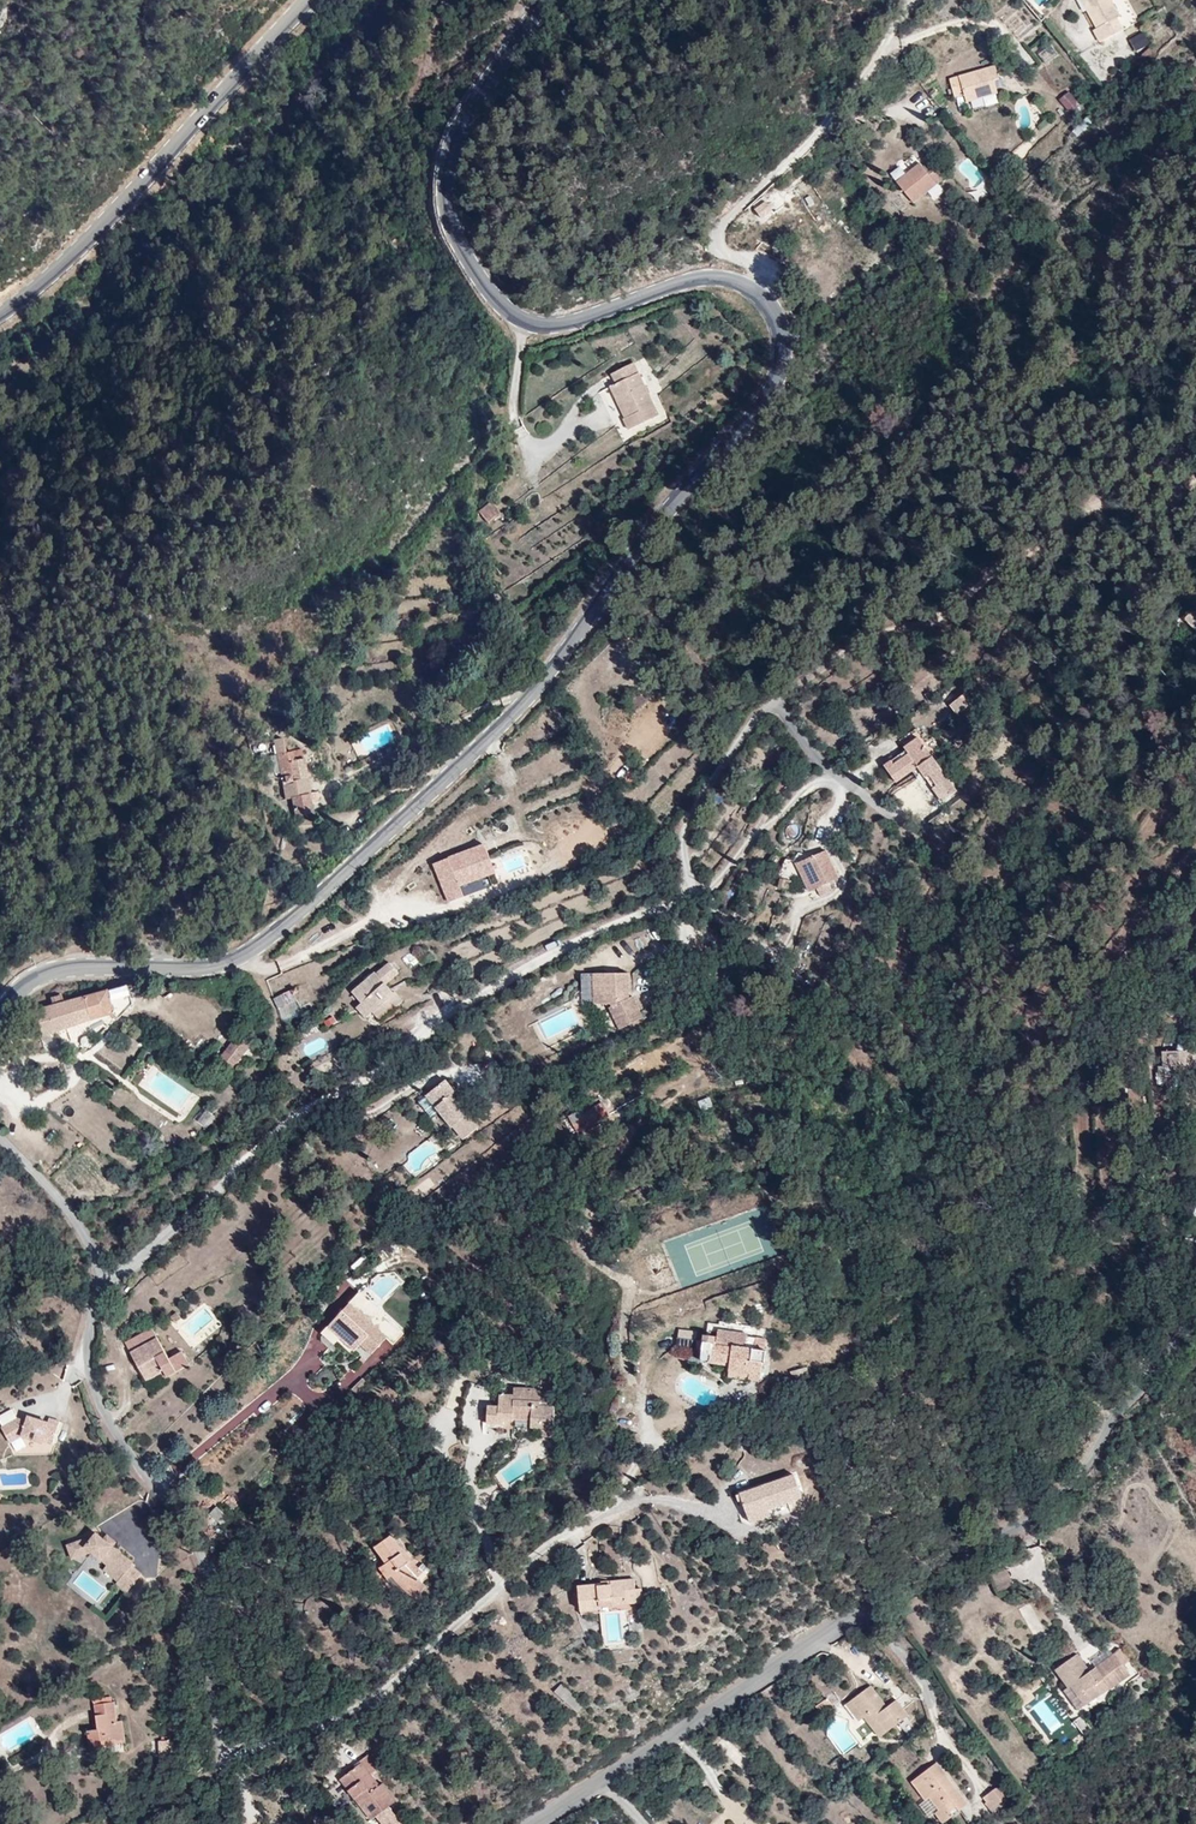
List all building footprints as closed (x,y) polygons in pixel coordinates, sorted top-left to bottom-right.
[(1090,11),(1087,13),(1094,26),(1117,14),(1110,0),(1084,0),(1090,11)] [(1138,35),(1130,24),(1116,33),(1125,44),(1138,35)] [(1138,40),(1125,50),(1129,55),(1142,45),(1138,40)] [(953,94),(985,85),(981,73),(985,72),(981,59),(938,72),(943,89),(951,87),(953,94)] [(1069,90),(1057,100),(1068,113),(1079,103),(1069,90)] [(904,196),(932,171),(916,154),(911,159),(908,156),(884,176),(904,196)] [(981,169),(976,162),(970,167),(976,174),(981,169)] [(933,200),(944,191),(939,184),(928,192),(933,200)] [(767,205),(760,197),(751,205),(758,214),(767,205)] [(639,396),(629,365),(621,367),(619,360),(626,357),(621,341),(596,349),(599,359),(593,361),(597,375),(604,373),(609,392),(603,394),(607,406),(639,396)] [(621,367),(629,365),(626,357),(619,360),(621,367)] [(597,375),(603,394),(609,392),(604,373),(597,375)] [(484,523),(499,516),(493,501),(477,508),(484,523)] [(1178,626),(1195,610),(1195,609),(1184,596),(1166,613),(1178,626)] [(615,696),(637,682),(633,675),(610,688),(615,696)] [(949,704),(956,716),(973,705),(966,693),(949,704)] [(950,714),(944,702),(928,711),(935,723),(950,714)] [(856,763),(867,784),(889,771),(909,810),(925,800),(906,763),(910,760),(907,754),(900,758),(890,741),(877,749),(879,751),(856,763)] [(285,769),(284,789),(296,789),(298,809),(299,811),(321,810),(319,786),(312,786),(307,743),(293,744),(294,769),(285,769)] [(498,871),(486,838),(433,858),(449,902),(466,895),(462,884),(498,871)] [(771,863),(783,880),(789,890),(807,877),(790,851),(771,863)] [(775,887),(783,880),(771,863),(762,869),(775,887)] [(371,998),(380,1007),(388,1016),(409,995),(393,980),(403,968),(392,958),(382,968),(380,967),(361,988),(371,998)] [(629,972),(593,972),(593,991),(602,992),(602,1003),(606,1004),(616,1029),(643,1018),(633,997),(629,996),(629,972)] [(121,979),(116,981),(118,1009),(128,999),(121,979)] [(118,1009),(116,981),(62,998),(60,992),(47,995),(49,1001),(31,1007),(39,1032),(109,1011),(111,1017),(118,1009)] [(602,992),(593,991),(593,1003),(602,1003),(602,992)] [(273,997),(276,1008),(292,1003),(289,992),(273,997)] [(372,1014),(380,1007),(371,998),(363,1006),(372,1014)] [(249,1034),(236,1024),(223,1043),(236,1052),(249,1034)] [(303,1050),(311,1059),(327,1045),(319,1036),(303,1050)] [(470,1094),(454,1072),(434,1086),(455,1116),(456,1115),(465,1127),(481,1115),(467,1096),(470,1094)] [(697,1102),(701,1112),(714,1107),(709,1096),(697,1102)] [(574,1130),(610,1118),(604,1103),(569,1115),(574,1130)] [(207,1128),(215,1115),(204,1108),(196,1122),(207,1128)] [(380,1306),(357,1284),(347,1295),(370,1317),(380,1306)] [(399,1325),(380,1306),(370,1317),(347,1295),(322,1321),(334,1333),(339,1328),(344,1323),(356,1335),(367,1345),(382,1329),(389,1335),(399,1325)] [(182,1310),(177,1305),(172,1309),(177,1315),(182,1310)] [(712,1349),(715,1347),(717,1340),(733,1342),(732,1349),(752,1351),(752,1362),(752,1363),(762,1363),(763,1348),(770,1348),(771,1335),(766,1334),(767,1324),(749,1322),(749,1319),(723,1317),(723,1321),(704,1320),(701,1344),(702,1348),(712,1349)] [(179,1365),(191,1358),(184,1345),(171,1352),(159,1332),(155,1323),(128,1338),(133,1347),(148,1374),(167,1364),(170,1370),(179,1365)] [(356,1335),(344,1323),(339,1328),(351,1340),(356,1335)] [(697,1334),(697,1326),(679,1325),(679,1333),(697,1334)] [(378,1362),(392,1345),(385,1340),(371,1356),(378,1362)] [(717,1340),(715,1347),(732,1349),(733,1342),(717,1340)] [(731,1360),(752,1362),(752,1351),(732,1349),(731,1360)] [(806,1367),(790,1371),(792,1377),(808,1374),(806,1367)] [(488,1416),(509,1416),(518,1416),(517,1407),(532,1408),(532,1419),(553,1419),(553,1395),(545,1395),(545,1385),(538,1384),(538,1379),(512,1378),(512,1384),(501,1383),(501,1382),(499,1383),(499,1397),(488,1397),(488,1416)] [(4,1419),(19,1412),(14,1402),(0,1410),(0,1411),(4,1419)] [(49,1415),(35,1411),(32,1416),(27,1414),(19,1412),(4,1419),(12,1433),(22,1428),(52,1435),(59,1414),(50,1411),(49,1415)] [(747,1513),(765,1506),(800,1493),(792,1471),(736,1490),(742,1505),(745,1505),(747,1513)] [(231,1515),(219,1505),(210,1513),(222,1524),(231,1515)] [(768,1513),(765,1506),(747,1513),(750,1519),(768,1513)] [(132,1563),(113,1546),(102,1538),(96,1533),(86,1545),(84,1539),(66,1545),(71,1560),(91,1553),(107,1565),(113,1569),(117,1564),(126,1570),(116,1582),(126,1590),(139,1574),(129,1566),(132,1563)] [(106,1534),(102,1538),(113,1546),(116,1542),(106,1534)] [(393,1567),(381,1574),(388,1583),(392,1581),(400,1590),(416,1605),(425,1595),(422,1591),(429,1584),(390,1537),(372,1550),(378,1559),(384,1554),(393,1567)] [(377,1568),(381,1574),(393,1567),(384,1554),(378,1559),(382,1564),(377,1568)] [(103,1571),(116,1582),(126,1570),(117,1564),(113,1569),(107,1565),(103,1571)] [(1015,1587),(1009,1570),(995,1573),(1000,1591),(1015,1587)] [(636,1581),(626,1582),(627,1605),(637,1604),(636,1581)] [(627,1605),(626,1582),(610,1583),(611,1588),(600,1589),(599,1586),(580,1588),(582,1611),(602,1609),(602,1606),(627,1605)] [(1122,1650),(1115,1655),(1123,1667),(1130,1662),(1122,1650)] [(1110,1691),(1130,1678),(1115,1655),(1090,1671),(1077,1655),(1055,1670),(1067,1686),(1069,1685),(1084,1707),(1097,1699),(1089,1687),(1101,1678),(1110,1691)] [(1101,1678),(1089,1687),(1097,1699),(1110,1691),(1101,1678)] [(869,1689),(853,1706),(867,1720),(883,1736),(907,1712),(894,1698),(886,1705),(869,1689)] [(126,1735),(123,1714),(118,1715),(115,1695),(96,1698),(97,1709),(99,1722),(100,1725),(90,1727),(92,1740),(126,1735)] [(825,1722),(835,1712),(828,1705),(818,1715),(825,1722)] [(867,1720),(853,1706),(847,1712),(861,1725),(867,1720)] [(161,1736),(162,1750),(171,1750),(171,1736),(161,1736)] [(347,1769),(354,1781),(344,1788),(366,1820),(372,1815),(378,1823),(397,1823),(385,1807),(391,1803),(379,1785),(374,1788),(371,1784),(374,1781),(371,1777),(380,1771),(369,1756),(347,1769)] [(941,1809),(935,1814),(942,1823),(953,1815),(949,1809),(955,1804),(961,1809),(968,1801),(945,1771),(937,1778),(927,1767),(910,1782),(923,1799),(930,1795),(941,1809)] [(354,1781),(347,1769),(336,1776),(344,1788),(354,1781)] [(995,1818),(1010,1805),(998,1790),(981,1804),(995,1818)] [(923,1799),(935,1814),(941,1809),(930,1795),(923,1799)]
